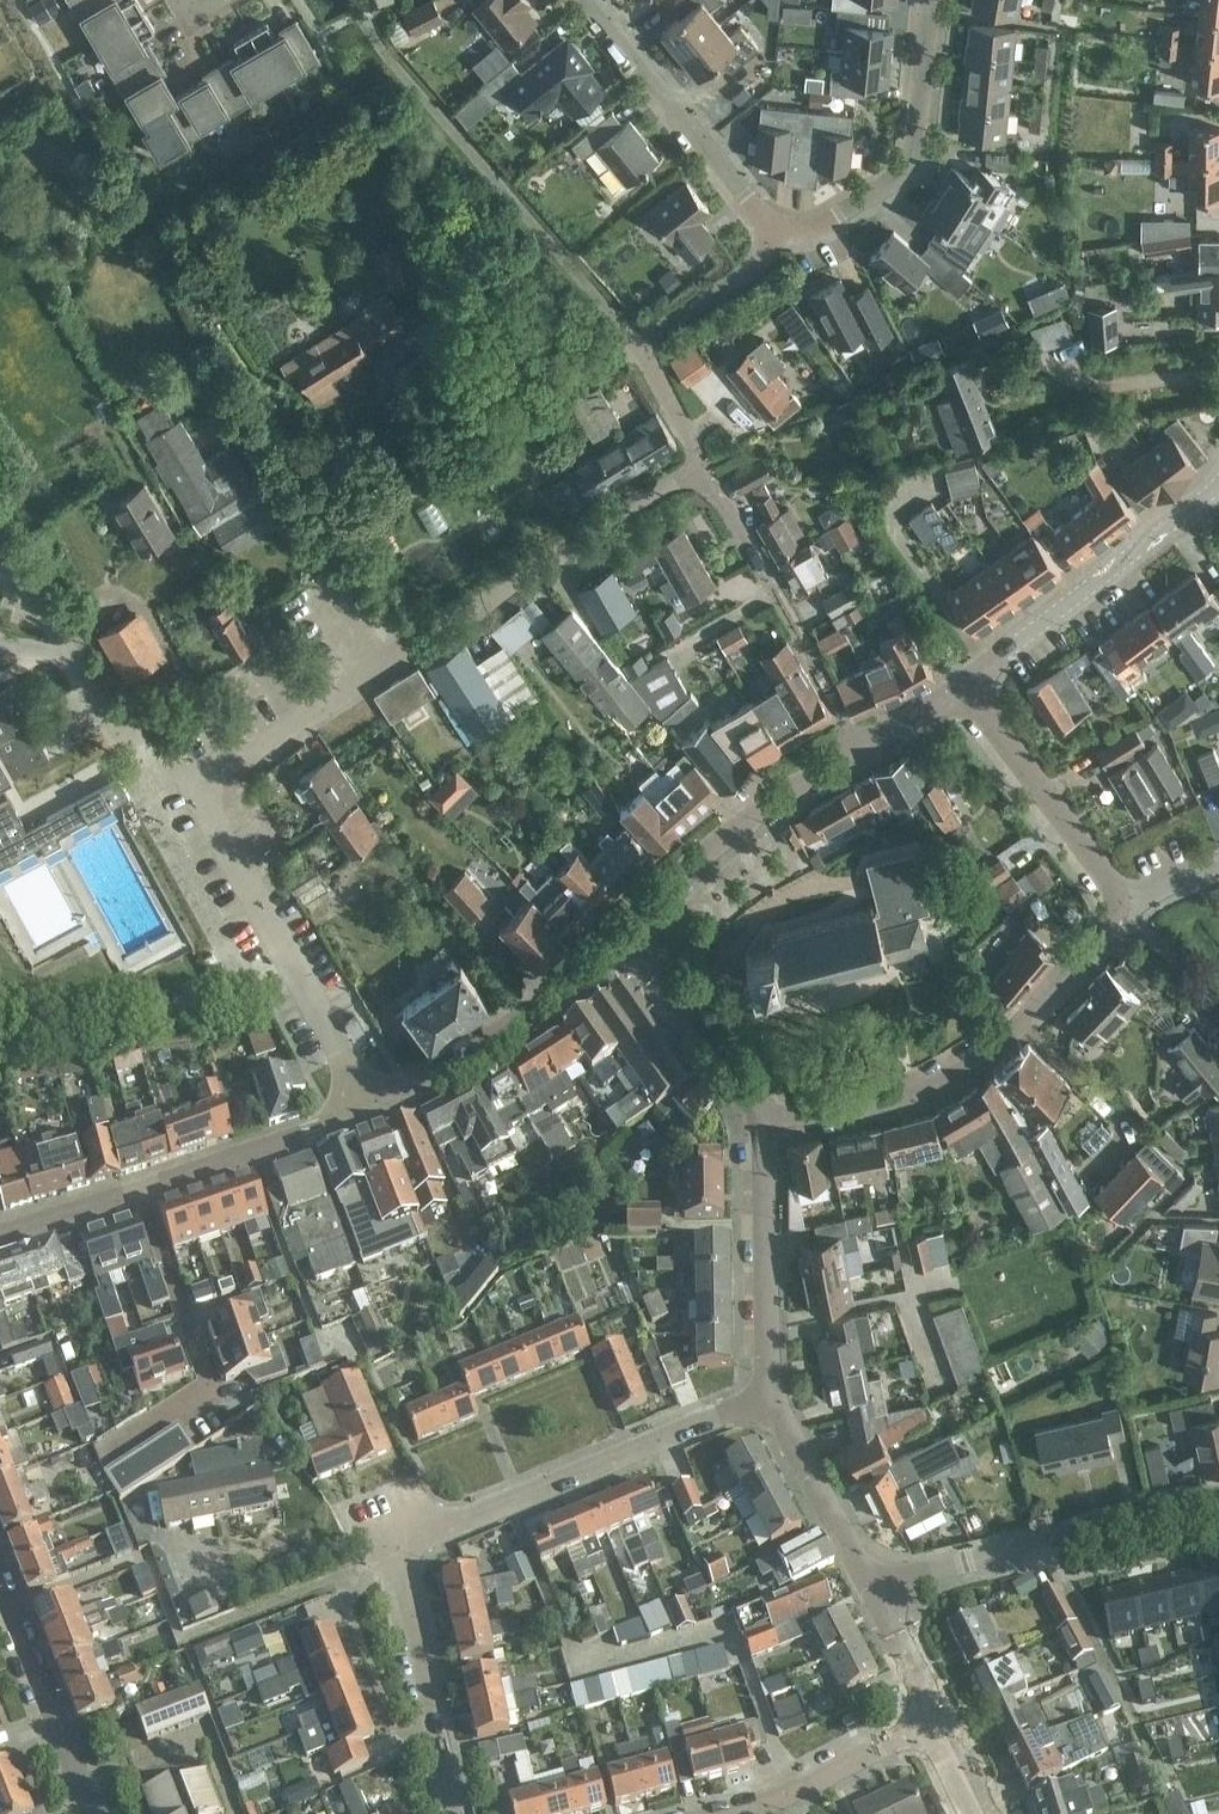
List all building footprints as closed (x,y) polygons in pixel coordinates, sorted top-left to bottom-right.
[(71,3),(80,17),(84,15),(98,39),(144,12),(138,0),(126,0),(120,4),(117,0),(76,0),(71,3)] [(415,33),(442,19),(432,0),(426,0),(404,11),(415,33)] [(505,46),(536,21),(524,6),(530,1),(529,0),(480,0),(473,6),(505,46)] [(679,53),(719,21),(709,9),(719,0),(675,0),(674,0),(684,12),(661,31),(679,53)] [(863,9),(865,10),(866,0),(831,0),(831,6),(837,7),(863,9)] [(972,9),(1016,16),(1019,0),(973,0),(972,9)] [(1041,7),(1052,9),(1053,0),(1043,0),(1041,7)] [(1218,13),(1218,0),(1200,0),(1198,11),(1218,13)] [(844,35),(843,50),(890,55),(893,27),(862,24),(863,9),(837,7),(835,31),(844,35)] [(1218,50),(1218,13),(1198,11),(1194,47),(1218,50)] [(154,28),(144,12),(98,39),(112,63),(108,65),(116,80),(156,56),(148,42),(144,44),(139,37),(154,28)] [(267,22),(250,31),(277,78),(301,64),(304,68),(319,59),(295,19),(280,28),(283,32),(275,36),(267,22)] [(719,21),(679,53),(697,76),(720,57),(731,70),(759,48),(740,24),(728,33),(719,21)] [(970,24),(967,52),(1012,57),(1015,28),(970,24)] [(1175,56),(1179,27),(1164,25),(1160,54),(1175,56)] [(232,56),(218,65),(241,105),(256,96),(253,92),(277,78),(250,31),(233,41),(242,56),(235,60),(232,56)] [(478,87),(492,104),(510,89),(531,115),(558,93),(574,113),(604,89),(588,69),(592,66),(578,50),(575,53),(564,39),(522,73),(511,59),(478,87)] [(1037,44),(1034,74),(1044,75),(1047,45),(1037,44)] [(1194,47),(1191,71),(1198,72),(1196,85),(1218,88),(1218,50),(1194,47)] [(890,55),(843,50),(841,66),(831,68),(829,91),(860,94),(861,80),(887,82),(890,55)] [(964,79),(1009,84),(1012,57),(967,52),(964,79)] [(156,56),(116,80),(125,94),(129,91),(136,103),(142,115),(138,117),(161,155),(188,139),(165,102),(174,97),(174,96),(167,84),(161,73),(165,71),(156,56)] [(174,97),(165,102),(188,139),(205,129),(202,122),(213,116),(224,109),(227,113),(241,105),(218,65),(203,73),(206,77),(194,84),(174,96),(174,97)] [(964,79),(962,106),(1006,111),(1009,84),(964,79)] [(1032,99),(1029,129),(1039,130),(1042,100),(1032,99)] [(783,182),(799,183),(807,109),(760,104),(758,124),(754,159),(785,162),(783,182)] [(1006,111),(962,106),(959,135),(1003,140),(1006,111)] [(807,109),(799,183),(816,185),(818,165),(849,168),(852,133),(851,133),(853,114),(807,109)] [(599,172),(614,191),(625,182),(626,183),(657,158),(638,135),(640,133),(628,118),(622,123),(612,110),(571,143),(581,157),(596,145),(610,163),(599,172)] [(1218,162),(1218,127),(1189,126),(1189,162),(1218,162)] [(1171,173),(1172,143),(1156,143),(1155,172),(1171,173)] [(1006,151),(987,148),(985,160),(1005,163),(1006,151)] [(1189,162),(1188,185),(1195,185),(1195,198),(1218,198),(1218,162),(1189,162)] [(936,190),(979,218),(991,225),(1014,189),(985,170),(977,183),(951,166),(936,190)] [(673,238),(687,256),(712,236),(698,218),(708,209),(686,182),(649,212),(670,239),(673,238)] [(979,218),(936,190),(921,213),(947,229),(938,242),(968,261),(982,239),(971,231),(979,218)] [(970,278),(954,264),(929,242),(919,253),(893,230),(870,257),(904,287),(924,265),(957,294),(970,278)] [(371,249),(394,285),(420,269),(397,233),(371,249)] [(1171,248),(1198,244),(1198,268),(1169,272),(1169,273),(1199,269),(1218,268),(1218,239),(1199,238),(1198,234),(1191,235),(1170,238),(1170,236),(1158,237),(1160,247),(1171,246),(1171,248)] [(1198,299),(1197,315),(1218,315),(1218,268),(1199,269),(1169,273),(1171,287),(1189,285),(1189,299),(1198,299)] [(810,294),(837,345),(862,332),(869,344),(892,332),(868,286),(849,296),(840,278),(810,294)] [(292,380),(298,376),(316,404),(333,394),(326,382),(406,332),(383,294),(367,305),(370,311),(283,365),(292,380)] [(792,303),(779,312),(791,330),(804,321),(792,303)] [(1088,308),(1091,342),(1117,340),(1115,306),(1088,308)] [(763,338),(726,368),(739,384),(739,383),(766,415),(773,423),(800,402),(775,372),(785,364),(763,338)] [(214,378),(226,371),(217,356),(205,363),(214,378)] [(957,448),(996,432),(967,358),(940,368),(950,396),(938,401),(957,448)] [(620,423),(609,405),(596,384),(583,392),(586,396),(571,405),(593,440),(620,423)] [(155,466),(167,487),(171,485),(199,534),(213,526),(230,555),(277,527),(231,448),(204,463),(179,421),(174,424),(162,405),(137,419),(148,439),(144,441),(158,464),(155,466)] [(612,483),(611,483),(676,443),(656,411),(636,423),(638,427),(552,481),(570,509),(612,483)] [(1169,434),(1147,451),(1173,485),(1190,472),(1189,471),(1196,466),(1195,465),(1207,455),(1176,416),(1163,426),(1169,434)] [(1173,485),(1147,451),(1124,469),(1113,478),(1137,509),(1148,500),(1149,502),(1156,497),(1173,485)] [(991,454),(981,462),(991,473),(1010,460),(1004,452),(991,454)] [(742,489),(771,473),(763,457),(733,473),(742,489)] [(1053,530),(1076,560),(1135,515),(1111,484),(1095,458),(1080,467),(1097,496),(1053,530)] [(944,469),(948,483),(977,476),(974,462),(944,469)] [(977,476),(948,483),(951,497),(981,490),(977,476)] [(788,506),(780,511),(765,484),(752,491),(767,518),(757,524),(776,557),(798,544),(794,537),(802,532),(788,506)] [(141,553),(173,533),(143,485),(111,505),(141,553)] [(931,501),(920,510),(937,534),(949,526),(931,501)] [(1029,527),(1044,516),(1037,506),(1022,516),(1029,527)] [(937,534),(920,510),(908,518),(926,543),(937,534)] [(828,526),(840,548),(859,537),(847,516),(828,526)] [(685,601),(714,584),(682,529),(628,561),(634,571),(659,556),(670,576),(662,581),(669,594),(678,589),(685,601)] [(1032,533),(1011,548),(1038,587),(1060,572),(1032,533)] [(826,573),(827,572),(809,542),(778,560),(796,592),(827,574),(826,573)] [(322,561),(332,555),(327,547),(317,553),(322,561)] [(990,563),(1018,602),(1038,587),(1011,548),(990,563)] [(990,563),(969,578),(997,617),(1018,602),(990,563)] [(580,588),(579,589),(604,631),(637,611),(612,568),(580,588)] [(1218,605),(1218,604),(1195,571),(1150,604),(1174,636),(1187,626),(1186,625),(1199,615),(1201,618),(1218,605)] [(997,617),(969,578),(947,594),(975,632),(997,617)] [(833,615),(866,597),(856,580),(824,598),(833,615)] [(214,625),(234,657),(258,642),(255,637),(251,639),(225,595),(211,603),(215,610),(209,614),(215,624),(214,625)] [(510,652),(539,629),(521,607),(491,631),(510,652)] [(1134,686),(1127,676),(1139,667),(1135,662),(1169,637),(1147,607),(1113,631),(1117,637),(1091,656),(1112,684),(1121,696),(1134,686)] [(575,608),(543,633),(606,708),(613,702),(630,721),(650,703),(631,679),(575,608)] [(849,617),(856,630),(869,622),(862,610),(849,617)] [(135,612),(98,635),(125,679),(162,657),(135,612)] [(726,651),(748,638),(738,622),(716,634),(726,651)] [(842,625),(817,638),(824,652),(849,640),(842,625)] [(893,664),(906,694),(933,677),(905,626),(880,640),(893,664)] [(785,694),(806,730),(831,715),(785,639),(760,654),(777,681),(785,694)] [(867,674),(881,705),(906,694),(893,664),(880,640),(879,640),(885,651),(861,661),(864,668),(867,674)] [(482,734),(512,714),(538,697),(520,670),(529,664),(521,652),(512,658),(502,644),(476,662),(464,642),(428,666),(475,738),(485,753),(492,748),(482,734)] [(668,657),(631,679),(650,703),(657,711),(686,691),(671,656),(668,657)] [(1053,686),(1069,675),(1063,666),(1047,676),(1047,675),(1027,689),(1054,729),(1073,716),(1053,686)] [(405,711),(435,693),(419,668),(374,695),(391,720),(402,735),(406,732),(409,736),(418,729),(405,711)] [(852,717),(881,705),(867,674),(864,668),(836,681),(852,717)] [(777,681),(754,696),(784,745),(806,730),(785,694),(777,681)] [(49,758),(38,738),(30,743),(12,710),(21,706),(11,687),(0,693),(0,784),(49,758)] [(1186,689),(1155,712),(1166,728),(1198,704),(1186,689)] [(754,696),(716,720),(721,726),(725,731),(720,734),(736,755),(748,754),(751,752),(757,762),(758,762),(784,745),(754,696)] [(1190,719),(1196,735),(1218,726),(1218,708),(1190,719)] [(691,750),(689,751),(696,759),(697,760),(695,761),(721,789),(721,790),(724,788),(748,769),(757,762),(751,752),(748,754),(736,755),(720,734),(725,731),(721,726),(695,746),(692,749),(691,750)] [(1105,766),(1144,743),(1135,729),(1096,753),(1105,766)] [(1156,743),(1132,758),(1109,772),(1134,814),(1182,784),(1156,743)] [(1218,783),(1218,774),(1210,751),(1195,757),(1208,788),(1218,783)] [(656,766),(638,781),(645,788),(680,827),(711,799),(721,790),(721,789),(695,761),(697,760),(696,759),(694,760),(694,759),(684,767),(676,758),(672,761),(664,752),(653,763),(656,766)] [(874,772),(894,806),(902,820),(914,813),(911,808),(925,800),(927,805),(934,816),(945,829),(960,820),(934,779),(927,784),(908,754),(874,772)] [(325,818),(359,795),(332,756),(321,764),(320,764),(298,779),(325,818)] [(894,806),(874,772),(794,820),(806,840),(820,832),(825,839),(841,829),(845,835),(894,806)] [(0,803),(0,868),(42,845),(45,851),(59,843),(56,837),(129,797),(118,778),(26,829),(9,798),(0,803)] [(656,848),(680,827),(645,788),(621,809),(656,848)] [(601,798),(610,818),(620,813),(611,794),(601,798)] [(354,857),(382,836),(359,804),(331,825),(354,857)] [(592,861),(618,887),(653,851),(626,825),(616,836),(612,831),(603,841),(608,845),(592,861)] [(800,842),(791,827),(782,832),(791,847),(800,842)] [(569,857),(556,870),(595,912),(618,887),(592,861),(591,860),(569,836),(559,845),(569,857)] [(772,933),(768,934),(768,937),(772,936),(774,943),(784,978),(785,985),(783,985),(783,988),(788,987),(789,990),(792,989),(791,986),(806,982),(807,985),(811,984),(810,981),(825,977),(826,980),(829,980),(828,977),(844,972),(845,976),(848,975),(848,972),(863,968),(864,971),(868,970),(867,966),(883,962),(884,968),(889,967),(887,961),(891,960),(890,957),(927,947),(919,915),(930,912),(913,850),(875,860),(887,907),(874,910),(873,908),(876,908),(876,906),(872,907),(871,902),(867,903),(868,908),(852,912),(851,909),(848,910),(849,913),(832,917),(831,914),(828,915),(829,918),(812,923),(811,919),(808,920),(809,923),(793,927),(792,924),(788,925),(789,928),(775,932),(774,929),(771,930),(772,933)] [(991,884),(1010,870),(1000,856),(981,871),(991,884)] [(289,880),(297,893),(323,877),(315,864),(289,880)] [(522,885),(533,897),(571,935),(595,912),(556,870),(552,866),(533,883),(529,879),(522,885)] [(471,919),(492,900),(466,870),(444,888),(471,919)] [(1006,907),(1025,893),(1010,874),(991,889),(1006,907)] [(306,907),(332,890),(323,877),(297,893),(306,907)] [(571,935),(533,897),(500,928),(535,968),(571,935)] [(1017,1004),(1054,959),(1046,953),(1049,949),(1026,930),(1007,953),(1012,956),(990,982),(1017,1004)] [(784,978),(774,943),(773,947),(766,949),(766,950),(753,953),(745,950),(743,954),(751,958),(753,967),(756,978),(752,984),(757,986),(760,980),(779,976),(782,976),(784,978)] [(1140,987),(1153,973),(1129,950),(1116,964),(1119,967),(1113,974),(1106,967),(1088,986),(1093,991),(1066,1018),(1090,1041),(1104,1027),(1109,1032),(1139,1000),(1128,989),(1134,982),(1140,987)] [(430,1044),(488,1001),(462,964),(460,965),(453,956),(428,974),(435,983),(404,1006),(404,1007),(395,1014),(415,1041),(423,1035),(430,1044)] [(627,989),(588,1014),(626,1071),(641,1092),(612,1112),(624,1128),(653,1109),(655,1111),(663,1121),(676,1110),(671,1105),(668,1102),(694,1083),(627,989)] [(560,1032),(580,1066),(585,1063),(591,1072),(607,1062),(617,1077),(626,1071),(588,1014),(560,1032)] [(345,1022),(352,1035),(363,1029),(356,1016),(345,1022)] [(1163,1037),(1170,1045),(1167,1048),(1188,1073),(1176,1083),(1187,1097),(1200,1087),(1205,1093),(1211,1088),(1218,1098),(1218,1052),(1208,1040),(1206,1042),(1192,1026),(1187,1030),(1181,1023),(1163,1037)] [(265,1026),(246,1034),(255,1060),(275,1053),(265,1026)] [(560,1032),(506,1067),(528,1102),(521,1106),(523,1109),(521,1110),(553,1162),(573,1150),(548,1109),(561,1101),(567,1109),(577,1102),(571,1094),(574,1092),(564,1077),(580,1066),(560,1032)] [(1027,1042),(994,1076),(1038,1119),(1070,1085),(1027,1042)] [(137,1050),(110,1059),(115,1075),(142,1066),(137,1050)] [(57,1079),(88,1073),(85,1057),(54,1064),(57,1079)] [(296,1065),(282,1070),(250,1081),(267,1127),(299,1117),(290,1093),(304,1088),(296,1065)] [(528,1102),(506,1067),(475,1086),(503,1140),(511,1135),(504,1120),(514,1114),(520,1126),(528,1122),(551,1163),(553,1162),(521,1110),(523,1109),(521,1106),(528,1102)] [(1008,1101),(992,1077),(970,1091),(970,1090),(934,1112),(956,1148),(976,1136),(995,1169),(999,1166),(1032,1227),(1087,1197),(1047,1123),(1026,1134),(1008,1101)] [(160,1123),(171,1159),(233,1139),(216,1083),(195,1090),(201,1109),(160,1123)] [(457,1095),(445,1102),(468,1145),(470,1144),(473,1149),(458,1157),(471,1182),(514,1160),(503,1140),(475,1086),(458,1097),(457,1095)] [(713,1103),(696,1086),(671,1105),(676,1110),(693,1127),(713,1103)] [(96,1143),(78,1149),(90,1185),(119,1176),(108,1132),(100,1102),(87,1106),(96,1143)] [(468,1145),(445,1102),(433,1108),(434,1109),(419,1116),(438,1153),(460,1143),(463,1148),(468,1145)] [(1218,1132),(1218,1104),(1207,1105),(1212,1133),(1218,1132)] [(171,1159),(160,1123),(157,1115),(142,1120),(137,1107),(125,1111),(130,1124),(145,1168),(171,1159)] [(884,1126),(895,1166),(911,1161),(910,1154),(942,1146),(933,1113),(884,1126)] [(442,1185),(431,1157),(412,1118),(384,1129),(406,1189),(409,1188),(419,1216),(446,1205),(439,1187),(442,1185)] [(145,1168),(130,1124),(108,1132),(119,1176),(145,1168)] [(854,1132),(863,1176),(888,1171),(880,1127),(854,1132)] [(406,1189),(384,1129),(317,1154),(334,1196),(339,1208),(340,1207),(360,1258),(357,1259),(360,1266),(381,1258),(380,1256),(425,1239),(416,1217),(406,1189)] [(1158,1137),(1179,1158),(1186,1151),(1176,1140),(1165,1130),(1158,1137)] [(33,1145),(17,1150),(33,1202),(90,1185),(78,1149),(76,1142),(72,1144),(69,1132),(32,1143),(33,1145)] [(837,1181),(863,1176),(854,1132),(829,1136),(837,1181)] [(787,1144),(795,1186),(828,1180),(820,1138),(787,1144)] [(576,1170),(594,1159),(587,1147),(568,1158),(576,1170)] [(698,1167),(721,1167),(721,1149),(698,1149),(698,1167)] [(1094,1192),(1121,1219),(1163,1176),(1135,1149),(1094,1192)] [(3,1211),(33,1202),(17,1150),(0,1155),(0,1201),(3,1211)] [(313,1282),(353,1269),(328,1201),(323,1197),(309,1157),(272,1170),(278,1188),(265,1192),(280,1233),(294,1228),(313,1282)] [(682,1218),(721,1218),(721,1169),(682,1169),(682,1218)] [(266,1218),(251,1175),(227,1184),(242,1227),(266,1218)] [(1173,1199),(1181,1207),(1199,1187),(1201,1185),(1194,1178),(1173,1199)] [(242,1227),(227,1184),(203,1192),(218,1235),(242,1227)] [(218,1235),(203,1192),(180,1200),(195,1243),(218,1235)] [(156,1209),(171,1252),(195,1243),(180,1200),(156,1209)] [(876,1220),(901,1214),(898,1202),(873,1207),(876,1220)] [(625,1230),(659,1230),(658,1206),(625,1206),(625,1230)] [(868,1213),(844,1217),(847,1233),(871,1228),(868,1213)] [(133,1217),(106,1226),(122,1272),(136,1267),(151,1309),(168,1303),(158,1273),(153,1275),(133,1217)] [(814,1224),(817,1239),(847,1233),(844,1217),(814,1224)] [(1193,1288),(1218,1293),(1218,1242),(1214,1241),(1217,1224),(1183,1223),(1178,1248),(1200,1252),(1193,1288)] [(106,1226),(79,1236),(99,1293),(94,1295),(104,1325),(122,1319),(107,1277),(122,1272),(106,1226)] [(941,1229),(925,1232),(908,1236),(915,1267),(948,1259),(941,1229)] [(804,1282),(848,1273),(860,1270),(855,1245),(850,1246),(847,1233),(817,1239),(820,1252),(799,1256),(804,1282)] [(18,1255),(30,1286),(33,1297),(48,1292),(44,1282),(63,1275),(67,1286),(83,1280),(69,1239),(53,1245),(52,1243),(18,1255)] [(695,1273),(729,1273),(729,1241),(694,1241),(695,1273)] [(898,1246),(885,1249),(888,1264),(902,1261),(898,1246)] [(483,1253),(468,1259),(481,1293),(492,1279),(483,1253)] [(18,1255),(0,1261),(0,1297),(30,1286),(18,1255)] [(657,1273),(674,1273),(674,1260),(656,1260),(657,1273)] [(729,1273),(695,1273),(695,1304),(730,1304),(729,1273)] [(853,1298),(848,1273),(804,1282),(809,1307),(853,1298)] [(509,1288),(496,1294),(508,1321),(521,1315),(509,1288)] [(652,1322),(667,1316),(658,1294),(642,1300),(652,1322)] [(267,1320),(258,1295),(226,1306),(231,1319),(206,1328),(215,1355),(261,1339),(256,1326),(267,1320)] [(932,1312),(958,1382),(987,1372),(961,1302),(932,1312)] [(730,1304),(695,1304),(696,1335),(730,1335),(730,1304)] [(1182,1372),(1218,1379),(1218,1371),(1218,1329),(1214,1328),(1217,1312),(1179,1305),(1174,1332),(1189,1335),(1182,1372)] [(0,1351),(13,1346),(0,1307),(0,1350),(0,1351)] [(382,1328),(373,1308),(358,1315),(367,1335),(382,1328)] [(822,1371),(863,1362),(860,1349),(874,1346),(867,1313),(853,1315),(853,1314),(827,1320),(831,1338),(816,1341),(822,1371)] [(545,1332),(557,1361),(588,1349),(575,1319),(545,1332)] [(1093,1320),(1073,1339),(1087,1354),(1107,1334),(1093,1320)] [(154,1339),(151,1331),(112,1345),(122,1376),(133,1372),(141,1395),(161,1388),(160,1384),(184,1376),(183,1373),(187,1371),(178,1344),(173,1345),(169,1334),(154,1339)] [(557,1361),(545,1332),(516,1344),(528,1373),(557,1361)] [(730,1335),(696,1335),(696,1366),(730,1366),(730,1335)] [(261,1339),(215,1355),(225,1382),(250,1373),(255,1387),(286,1376),(278,1351),(266,1353),(261,1339)] [(312,1340),(297,1345),(307,1372),(322,1367),(312,1340)] [(40,1357),(52,1353),(47,1341),(8,1356),(12,1367),(40,1357)] [(603,1383),(633,1371),(620,1341),(590,1353),(603,1383)] [(528,1373),(516,1344),(487,1356),(499,1386),(528,1373)] [(62,1379),(52,1353),(40,1357),(50,1384),(62,1379)] [(670,1391),(686,1384),(674,1355),(658,1362),(670,1391)] [(464,1386),(469,1398),(499,1386),(487,1356),(456,1369),(464,1386)] [(911,1356),(898,1359),(901,1376),(915,1373),(911,1356)] [(844,1399),(847,1417),(873,1412),(884,1410),(890,1420),(903,1413),(902,1406),(888,1409),(879,1375),(866,1378),(863,1362),(822,1371),(828,1402),(844,1399)] [(633,1371),(603,1383),(615,1413),(645,1401),(633,1371)] [(70,1378),(84,1413),(100,1408),(87,1372),(70,1378)] [(331,1410),(366,1396),(357,1375),(322,1390),(323,1392),(301,1401),(312,1427),(335,1417),(331,1410)] [(45,1386),(56,1415),(73,1408),(62,1379),(50,1384),(45,1386)] [(476,1416),(469,1398),(464,1386),(433,1399),(446,1429),(476,1416)] [(335,1417),(312,1427),(319,1444),(304,1451),(317,1481),(353,1465),(354,1467),(390,1452),(366,1396),(331,1410),(335,1417)] [(1203,1471),(1218,1467),(1218,1415),(1214,1416),(1210,1397),(1200,1400),(1168,1407),(1173,1426),(1191,1422),(1203,1471)] [(446,1429),(433,1399),(403,1411),(416,1441),(446,1429)] [(890,1455),(884,1442),(931,1418),(923,1405),(904,1415),(903,1413),(890,1420),(891,1421),(853,1441),(844,1445),(850,1456),(848,1460),(852,1468),(856,1469),(858,1471),(890,1455)] [(1108,1437),(1123,1434),(1116,1407),(1101,1411),(1102,1415),(1034,1431),(1042,1464),(1054,1462),(1056,1469),(1113,1456),(1108,1437)] [(847,1417),(853,1441),(891,1421),(890,1420),(884,1410),(873,1412),(847,1417)] [(178,1425),(165,1433),(182,1459),(195,1450),(182,1431),(178,1425)] [(940,1466),(959,1457),(947,1432),(860,1476),(882,1519),(892,1514),(898,1527),(945,1504),(938,1489),(927,1495),(918,1477),(940,1466)] [(165,1433),(152,1441),(169,1467),(182,1459),(165,1433)] [(11,1475),(4,1456),(10,1454),(3,1436),(0,1437),(0,1479),(11,1475)] [(152,1441),(140,1449),(157,1475),(169,1467),(152,1441)] [(165,1529),(276,1507),(268,1471),(266,1471),(260,1444),(189,1458),(194,1486),(158,1493),(165,1529)] [(1159,1444),(1144,1447),(1152,1481),(1167,1478),(1159,1444)] [(723,1499),(769,1475),(754,1446),(724,1463),(738,1490),(722,1498),(723,1499)] [(38,1449),(21,1455),(26,1470),(44,1463),(38,1449)] [(128,1457),(145,1483),(157,1475),(140,1449),(128,1457)] [(959,1457),(940,1466),(943,1474),(955,1469),(957,1474),(977,1465),(970,1451),(959,1457)] [(128,1457),(115,1465),(132,1491),(145,1483),(128,1457)] [(119,1499),(132,1491),(115,1465),(103,1473),(102,1473),(119,1499)] [(11,1475),(0,1479),(0,1523),(4,1535),(31,1524),(23,1505),(31,1502),(33,1505),(48,1499),(42,1483),(28,1489),(21,1471),(11,1475)] [(744,1501),(753,1517),(783,1501),(769,1475),(723,1499),(726,1505),(732,1507),(744,1501)] [(688,1531),(704,1522),(687,1482),(671,1491),(688,1531)] [(662,1561),(644,1520),(657,1514),(644,1484),(618,1495),(647,1565),(648,1567),(662,1561)] [(592,1506),(605,1536),(616,1532),(633,1571),(647,1565),(618,1495),(592,1506)] [(783,1501),(753,1517),(768,1546),(798,1530),(783,1501)] [(579,1547),(580,1547),(585,1560),(571,1566),(578,1583),(593,1576),(590,1571),(605,1565),(600,1555),(601,1555),(595,1540),(605,1536),(592,1506),(566,1517),(579,1547)] [(579,1547),(566,1517),(539,1528),(545,1541),(531,1547),(538,1564),(579,1547)] [(51,1553),(45,1537),(52,1535),(46,1519),(29,1526),(31,1532),(7,1541),(17,1567),(51,1553)] [(131,1553),(121,1528),(105,1534),(115,1559),(131,1553)] [(789,1584),(831,1563),(817,1536),(776,1557),(789,1584)] [(51,1553),(17,1567),(27,1592),(54,1582),(49,1570),(76,1559),(71,1546),(51,1553)] [(446,1606),(479,1599),(494,1595),(510,1592),(517,1591),(534,1582),(523,1556),(504,1563),(509,1577),(475,1584),(473,1571),(466,1572),(440,1578),(446,1606)] [(711,1587),(726,1579),(717,1556),(701,1564),(711,1587)] [(1193,1574),(1204,1619),(1218,1615),(1218,1568),(1193,1574)] [(1193,1574),(1161,1581),(1172,1626),(1204,1619),(1193,1574)] [(1037,1591),(1030,1577),(1012,1587),(1019,1601),(1037,1591)] [(830,1604),(820,1579),(732,1615),(742,1639),(812,1611),(826,1605),(830,1604)] [(1161,1581),(1130,1589),(1140,1633),(1172,1626),(1161,1581)] [(1053,1587),(1038,1596),(1058,1629),(1072,1620),(1053,1587)] [(1130,1589),(1097,1596),(1108,1641),(1140,1633),(1130,1589)] [(513,1606),(510,1592),(494,1595),(497,1609),(513,1606)] [(211,1593),(187,1603),(194,1621),(218,1612),(211,1593)] [(33,1609),(44,1637),(103,1615),(117,1610),(113,1600),(76,1615),(68,1595),(33,1609)] [(479,1599),(446,1606),(452,1634),(485,1627),(479,1599)] [(674,1627),(676,1631),(695,1626),(683,1599),(666,1607),(674,1627)] [(812,1611),(819,1623),(807,1629),(824,1661),(860,1643),(842,1610),(832,1616),(826,1605),(812,1611)] [(588,1613),(598,1637),(615,1630),(605,1606),(588,1613)] [(647,1638),(667,1630),(657,1607),(637,1615),(640,1621),(647,1638)] [(980,1610),(946,1627),(967,1669),(1009,1648),(1002,1635),(995,1639),(980,1610)] [(103,1615),(44,1637),(56,1666),(91,1653),(84,1635),(107,1626),(103,1615)] [(452,1634),(458,1663),(491,1655),(488,1641),(520,1634),(517,1620),(485,1627),(452,1634)] [(329,1630),(317,1634),(312,1621),(279,1634),(290,1660),(274,1666),(280,1681),(340,1657),(329,1630)] [(640,1621),(615,1630),(620,1648),(647,1638),(640,1621)] [(1070,1663),(1089,1654),(1074,1625),(1056,1634),(1070,1663)] [(234,1659),(262,1648),(256,1631),(228,1642),(234,1659)] [(1207,1631),(1198,1634),(1202,1649),(1210,1646),(1207,1631)] [(764,1685),(786,1677),(771,1638),(749,1647),(763,1685),(764,1685)] [(56,1666),(66,1693),(97,1683),(90,1665),(102,1661),(103,1664),(122,1658),(117,1643),(91,1653),(56,1666)] [(860,1643),(824,1661),(840,1693),(876,1674),(860,1643)] [(1210,1646),(1218,1677),(1218,1644),(1210,1646)] [(722,1648),(695,1655),(701,1678),(728,1671),(722,1648)] [(1155,1650),(1145,1652),(1148,1666),(1158,1664),(1155,1650)] [(1145,1652),(1136,1654),(1139,1669),(1148,1666),(1145,1652)] [(701,1678),(695,1655),(680,1659),(687,1682),(696,1680),(701,1678)] [(319,1696),(351,1684),(340,1657),(280,1681),(285,1694),(313,1682),(319,1696)] [(971,1676),(989,1712),(1012,1701),(1026,1695),(1008,1658),(971,1676)] [(672,1686),(687,1682),(680,1659),(666,1663),(672,1686)] [(672,1686),(666,1663),(652,1667),(658,1690),(672,1686)] [(653,1691),(658,1690),(652,1667),(624,1674),(630,1697),(653,1691)] [(115,1676),(121,1689),(139,1682),(133,1669),(115,1676)] [(468,1708),(501,1701),(494,1670),(461,1677),(468,1708)] [(1088,1680),(1105,1713),(1120,1705),(1103,1672),(1088,1680)] [(630,1697),(624,1674),(610,1678),(616,1700),(630,1697)] [(787,1676),(786,1677),(764,1685),(770,1698),(792,1690),(787,1676)] [(508,1681),(515,1714),(527,1711),(523,1693),(537,1690),(534,1678),(521,1681),(520,1679),(508,1681)] [(602,1704),(616,1700),(610,1678),(596,1681),(602,1704)] [(102,1681),(97,1683),(66,1693),(77,1722),(113,1708),(102,1681)] [(602,1704),(596,1681),(583,1685),(589,1708),(602,1704)] [(1150,1683),(1136,1686),(1138,1696),(1152,1692),(1150,1683)] [(351,1684),(319,1696),(325,1711),(312,1717),(311,1715),(296,1722),(300,1734),(361,1711),(351,1684)] [(582,1710),(589,1708),(583,1685),(568,1689),(575,1712),(582,1710)] [(151,1690),(156,1704),(134,1713),(145,1742),(208,1718),(197,1689),(168,1700),(162,1686),(151,1690)] [(575,1712),(568,1689),(554,1693),(560,1716),(575,1712)] [(1152,1692),(1138,1696),(1140,1705),(1155,1702),(1152,1692)] [(772,1706),(780,1727),(802,1719),(795,1698),(772,1706)] [(501,1701),(468,1708),(475,1739),(507,1731),(501,1701)] [(989,1712),(1007,1750),(1048,1734),(1033,1704),(1017,1712),(1012,1701),(989,1712)] [(233,1707),(217,1713),(225,1734),(241,1728),(233,1707)] [(300,1734),(296,1736),(305,1758),(323,1751),(333,1777),(367,1763),(359,1743),(372,1738),(361,1711),(300,1734)] [(854,1724),(850,1716),(842,1720),(846,1728),(854,1724)] [(1048,1734),(1007,1750),(1026,1790),(1063,1772),(1069,1785),(1077,1781),(1071,1768),(1105,1752),(1095,1732),(1089,1719),(1083,1721),(1070,1726),(1048,1734)] [(709,1729),(708,1723),(679,1731),(677,1726),(663,1730),(668,1751),(670,1758),(679,1789),(722,1777),(709,1729)] [(709,1729),(722,1777),(752,1769),(747,1750),(758,1747),(752,1724),(736,1729),(738,1734),(732,1736),(728,1724),(709,1729)] [(668,1751),(663,1730),(651,1733),(655,1750),(659,1753),(668,1751)] [(629,1745),(615,1749),(618,1761),(632,1757),(649,1752),(643,1732),(626,1737),(629,1745)] [(522,1797),(506,1801),(510,1813),(542,1813),(536,1794),(521,1738),(476,1748),(480,1766),(514,1758),(516,1765),(513,1766),(522,1797)] [(1180,1742),(1165,1746),(1168,1756),(1182,1752),(1180,1742)] [(1115,1767),(1138,1759),(1134,1745),(1111,1753),(1115,1767)] [(1182,1752),(1168,1756),(1169,1762),(1170,1765),(1171,1765),(1184,1761),(1182,1752)] [(634,1767),(643,1799),(674,1791),(665,1759),(634,1767)] [(575,1760),(558,1765),(562,1776),(578,1772),(575,1760)] [(1142,1760),(1123,1766),(1130,1789),(1149,1784),(1142,1760)] [(20,1788),(10,1762),(0,1766),(0,1790),(2,1795),(20,1788)] [(643,1799),(634,1767),(604,1776),(612,1807),(643,1799)] [(203,1773),(168,1787),(167,1782),(139,1793),(148,1813),(220,1813),(203,1773)] [(571,1813),(588,1813),(604,1810),(595,1778),(564,1786),(571,1813)] [(542,1813),(571,1813),(564,1786),(536,1794),(542,1813)] [(1099,1792),(1076,1799),(1072,1786),(1031,1798),(1036,1813),(1105,1813),(1099,1792)] [(20,1788),(2,1795),(0,1790),(0,1813),(31,1813),(20,1788)] [(908,1788),(892,1796),(889,1791),(851,1810),(853,1813),(921,1813),(908,1788)] [(1176,1796),(1163,1802),(1168,1813),(1186,1813),(1176,1796)] [(1189,1808),(1191,1813),(1204,1813),(1201,1805),(1189,1808)]
